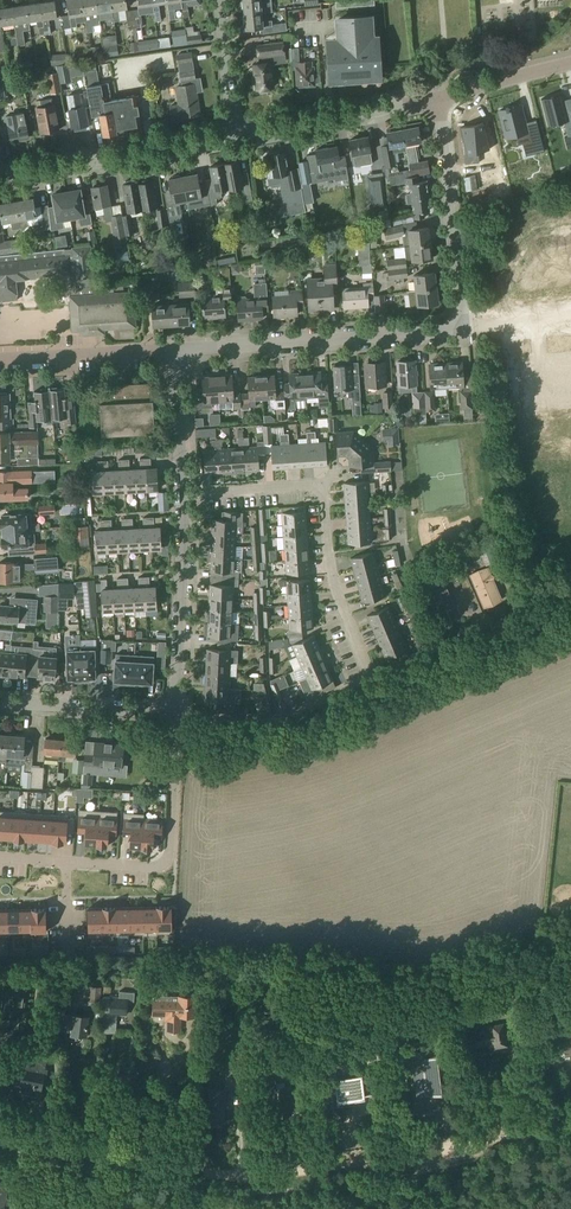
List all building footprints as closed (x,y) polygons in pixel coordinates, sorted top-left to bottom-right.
[(62,15),(65,34),(72,34),(71,26),(77,25),(76,23),(85,22),(86,32),(87,32),(82,0),(67,0),(69,15),(62,15)] [(87,32),(93,32),(92,26),(100,25),(96,0),(82,0),(87,32)] [(99,20),(113,18),(111,0),(96,0),(99,20)] [(113,18),(114,21),(120,21),(118,9),(127,7),(126,0),(111,0),(113,18)] [(175,19),(174,11),(182,10),(181,0),(167,0),(167,2),(168,12),(169,12),(170,19),(175,19)] [(182,10),(183,10),(184,17),(189,16),(188,9),(186,0),(181,0),(182,10)] [(243,0),(244,15),(261,13),(269,12),(268,6),(261,7),(260,0),(247,0),(243,0)] [(55,1),(40,3),(43,19),(57,17),(55,1)] [(40,3),(26,5),(29,21),(36,20),(43,19),(40,3)] [(159,3),(153,4),(153,9),(154,14),(155,21),(161,21),(160,14),(160,13),(159,3)] [(26,5),(12,7),(15,23),(16,30),(17,38),(18,44),(18,46),(24,45),(22,30),(30,29),(29,21),(26,5)] [(0,9),(0,22),(1,25),(15,23),(12,7),(0,9)] [(142,23),(140,11),(140,9),(139,9),(133,10),(135,24),(142,23)] [(135,24),(133,10),(126,11),(128,25),(135,24)] [(261,13),(244,15),(245,29),(262,28),(263,33),(286,30),(285,23),(271,25),(270,21),(262,21),(261,13)] [(331,79),(379,76),(377,40),(371,41),(371,36),(370,17),(338,19),(339,38),(340,38),(340,43),(329,44),(331,79)] [(43,19),(36,20),(37,27),(38,27),(39,34),(50,33),(49,25),(44,26),(43,19)] [(201,34),(199,35),(199,31),(194,32),(193,26),(186,27),(186,30),(185,31),(187,44),(202,42),(201,34)] [(187,44),(185,31),(172,32),(173,46),(187,44)] [(169,37),(158,38),(159,45),(159,48),(170,47),(170,43),(169,37)] [(137,41),(128,43),(129,52),(139,51),(137,41)] [(283,42),(256,46),(257,55),(284,52),(283,42)] [(117,44),(103,46),(105,56),(119,54),(117,44)] [(99,47),(89,49),(90,58),(100,57),(99,47)] [(179,105),(170,106),(172,119),(181,117),(181,118),(199,115),(196,92),(197,92),(196,84),(195,84),(195,79),(194,70),(193,70),(192,61),(191,53),(177,55),(178,62),(182,86),(176,87),(179,105)] [(58,54),(49,55),(50,65),(59,65),(58,54)] [(47,57),(38,58),(40,66),(48,65),(47,57)] [(31,58),(24,59),(25,67),(32,65),(31,58)] [(95,61),(83,63),(84,72),(96,69),(95,61)] [(298,68),(297,69),(298,86),(313,85),(313,83),(320,82),(319,74),(313,74),(312,68),(311,68),(310,62),(298,63),(298,68)] [(271,63),(253,65),(257,89),(272,87),(270,71),(272,71),(271,63)] [(68,65),(56,66),(57,72),(59,83),(71,81),(70,78),(68,65)] [(96,71),(84,73),(91,116),(99,115),(102,135),(116,132),(117,136),(127,135),(126,127),(140,124),(136,101),(139,101),(138,95),(111,100),(108,83),(99,85),(96,71)] [(57,72),(47,74),(50,94),(61,92),(59,80),(57,72)] [(80,93),(68,95),(69,99),(71,109),(70,109),(73,127),(74,127),(75,131),(87,129),(86,125),(87,125),(84,107),(82,107),(80,93)] [(541,99),(541,100),(548,126),(549,126),(548,121),(563,117),(568,136),(564,137),(564,138),(565,138),(567,148),(567,149),(570,148),(570,100),(564,102),(562,94),(561,94),(550,97),(542,99),(541,99)] [(41,108),(37,109),(41,132),(51,130),(51,132),(58,130),(56,119),(58,119),(57,114),(55,114),(54,106),(53,106),(52,98),(40,100),(41,108)] [(514,107),(499,110),(504,131),(508,130),(510,137),(516,136),(518,145),(533,141),(536,153),(544,151),(540,135),(529,138),(525,123),(521,108),(515,110),(514,107)] [(18,114),(6,116),(8,125),(10,138),(19,136),(19,139),(28,138),(26,122),(25,122),(24,112),(18,114)] [(472,125),(460,128),(463,140),(465,164),(479,163),(478,152),(490,149),(482,119),(471,122),(472,125)] [(408,129),(402,130),(406,150),(408,157),(411,173),(411,176),(418,175),(422,174),(420,164),(417,165),(413,143),(420,141),(419,135),(422,135),(420,123),(407,125),(408,129)] [(387,133),(389,147),(392,147),(399,145),(400,151),(406,150),(402,130),(397,131),(396,127),(387,129),(387,133)] [(370,152),(367,136),(349,140),(355,167),(363,165),(372,164),(370,152)] [(307,160),(298,162),(304,194),(312,192),(310,182),(311,182),(335,177),(335,180),(348,177),(344,156),(339,157),(337,146),(335,146),(329,147),(315,150),(316,153),(306,155),(307,160)] [(389,147),(381,149),(385,168),(386,168),(388,176),(399,175),(398,165),(397,163),(395,164),(393,153),(392,147),(389,147)] [(269,155),(264,156),(270,184),(281,182),(285,207),(304,204),(298,171),(288,172),(284,153),(278,154),(276,153),(270,154),(269,155)] [(455,165),(463,165),(462,157),(454,157),(455,165)] [(238,161),(235,162),(235,160),(226,161),(226,163),(224,164),(228,189),(243,187),(245,201),(253,200),(248,176),(241,177),(238,161)] [(228,189),(224,164),(210,167),(213,183),(206,184),(207,189),(206,189),(209,204),(210,204),(210,205),(217,204),(216,198),(222,197),(221,189),(228,188),(228,189)] [(188,176),(183,177),(187,200),(188,208),(197,207),(209,204),(206,189),(200,190),(199,186),(197,174),(195,174),(194,172),(188,173),(188,176)] [(388,205),(384,173),(373,174),(374,181),(370,182),(373,207),(388,205)] [(418,176),(412,177),(411,176),(411,173),(404,174),(406,184),(409,184),(411,194),(406,194),(407,203),(412,203),(413,212),(414,212),(415,219),(424,218),(423,211),(429,210),(428,200),(429,200),(426,181),(419,182),(418,176)] [(187,200),(183,177),(181,177),(179,175),(172,176),(171,179),(169,179),(172,195),(165,197),(170,224),(183,222),(179,202),(187,200)] [(137,182),(122,185),(127,213),(142,211),(137,185),(138,185),(137,182)] [(152,182),(138,185),(137,185),(142,211),(157,208),(152,182)] [(106,185),(91,187),(94,207),(103,206),(106,224),(111,223),(115,245),(126,243),(121,215),(112,217),(106,185)] [(79,190),(66,192),(71,218),(78,216),(80,226),(92,224),(88,205),(82,206),(79,190)] [(55,211),(48,212),(51,230),(64,228),(63,219),(71,218),(66,192),(52,195),(55,211)] [(558,198),(561,214),(570,212),(570,209),(569,196),(558,198)] [(33,198),(15,201),(20,228),(21,232),(28,225),(27,219),(36,217),(33,198)] [(0,204),(0,216),(1,223),(11,221),(12,229),(20,228),(15,201),(0,204)] [(306,203),(305,204),(306,211),(314,210),(312,202),(306,203)] [(47,205),(39,207),(42,230),(50,229),(47,205)] [(397,207),(398,214),(409,213),(408,206),(397,207)] [(163,210),(156,210),(158,227),(165,226),(163,210)] [(129,215),(122,216),(125,235),(132,234),(129,215)] [(518,246),(520,262),(524,262),(527,283),(568,278),(567,273),(570,272),(570,218),(519,225),(522,246),(518,246)] [(369,225),(362,227),(363,233),(371,231),(369,225)] [(387,239),(403,235),(404,235),(402,225),(384,230),(387,239)] [(22,251),(20,239),(3,242),(0,227),(0,254),(22,251)] [(429,227),(409,230),(410,245),(431,243),(429,227)] [(298,235),(302,252),(316,248),(311,232),(298,235)] [(325,242),(318,251),(326,257),(333,249),(325,242)] [(368,242),(357,243),(358,265),(361,265),(361,273),(371,272),(371,263),(370,263),(368,242)] [(405,258),(387,260),(388,270),(406,268),(405,261),(412,259),(412,260),(432,258),(431,243),(410,245),(401,246),(403,255),(405,255),(405,258)] [(17,299),(15,280),(37,278),(37,276),(69,273),(72,296),(102,294),(101,286),(94,286),(93,281),(94,281),(92,246),(74,247),(74,249),(66,249),(66,247),(0,255),(0,301),(17,299)] [(123,252),(119,253),(120,261),(129,260),(127,251),(123,252)] [(264,261),(255,261),(256,274),(265,273),(265,267),(264,261)] [(325,278),(307,280),(309,310),(333,309),(331,285),(337,285),(335,265),(324,266),(325,278)] [(406,268),(388,270),(389,279),(407,277),(406,268)] [(434,272),(414,275),(416,290),(436,288),(434,272)] [(193,282),(178,283),(179,297),(194,295),(193,282)] [(255,299),(237,300),(238,320),(262,318),(261,310),(267,310),(265,283),(254,284),(255,299)] [(364,287),(343,289),(344,308),(368,306),(367,297),(373,297),(372,283),(364,284),(364,287)] [(158,284),(143,286),(144,299),(159,298),(158,284)] [(216,295),(201,296),(203,318),(225,316),(224,303),(231,302),(230,285),(215,286),(216,295)] [(436,288),(416,290),(409,291),(411,307),(438,303),(436,288)] [(289,296),(272,297),(274,316),(276,316),(276,317),(284,317),(284,315),(296,314),(296,304),(303,304),(302,291),(289,291),(289,296)] [(135,327),(133,292),(102,294),(72,296),(69,296),(70,303),(70,313),(71,314),(72,331),(82,331),(82,336),(103,335),(105,335),(106,335),(105,329),(135,327)] [(384,295),(375,296),(376,311),(385,311),(384,295)] [(187,303),(170,305),(171,325),(189,324),(187,303)] [(170,305),(151,306),(153,326),(171,325),(170,305)] [(415,361),(397,362),(399,386),(402,385),(412,385),(415,417),(426,416),(426,411),(424,392),(417,393),(415,361)] [(383,363),(365,365),(367,387),(385,386),(383,363)] [(461,363),(445,364),(447,387),(463,386),(461,363)] [(445,364),(429,365),(431,388),(447,387),(445,364)] [(334,367),(333,368),(335,390),(347,390),(348,398),(351,398),(352,409),(361,408),(360,397),(359,375),(351,375),(351,366),(344,366),(334,367)] [(319,373),(304,374),(306,397),(318,397),(319,408),(328,407),(327,388),(328,388),(327,383),(326,383),(326,382),(320,382),(319,373)] [(306,397),(304,374),(290,375),(290,384),(284,385),(285,395),(284,395),(285,410),(295,409),(294,398),(306,397)] [(231,376),(217,377),(218,402),(219,409),(233,408),(233,409),(241,408),(240,394),(233,394),(231,376)] [(274,376),(261,377),(262,399),(270,399),(270,405),(274,409),(276,408),(277,419),(286,419),(285,410),(284,395),(276,396),(274,376)] [(203,395),(194,395),(195,408),(211,407),(211,402),(218,402),(217,377),(202,378),(203,395)] [(262,399),(261,377),(247,378),(249,394),(240,394),(241,408),(241,410),(250,409),(249,407),(255,407),(255,400),(262,399)] [(100,403),(99,403),(101,436),(154,433),(153,401),(152,401),(151,383),(99,386),(100,403)] [(64,389),(49,390),(52,418),(66,417),(67,424),(76,423),(73,397),(65,398),(65,396),(64,389)] [(34,401),(26,402),(29,428),(37,427),(36,420),(52,418),(49,390),(33,391),(34,399),(34,401)] [(470,391),(461,392),(462,409),(471,408),(470,391)] [(434,392),(424,392),(426,411),(435,411),(434,392)] [(0,393),(0,428),(12,428),(12,419),(8,419),(7,393),(0,393)] [(390,393),(383,393),(384,408),(391,407),(390,393)] [(202,418),(194,418),(194,427),(203,426),(202,418)] [(338,418),(328,418),(329,431),(339,431),(338,418)] [(270,425),(263,425),(264,444),(272,443),(270,425)] [(211,450),(203,451),(205,474),(219,473),(216,440),(215,430),(210,430),(211,440),(211,450)] [(315,431),(306,432),(307,440),(315,439),(315,431)] [(353,431),(336,432),(337,456),(342,456),(344,454),(347,457),(363,439),(353,431)] [(0,433),(0,460),(9,459),(9,458),(17,458),(17,465),(38,464),(39,464),(37,432),(0,433)] [(288,433),(284,434),(287,468),(299,467),(298,444),(288,444),(288,433)] [(279,445),(270,445),(272,469),(287,468),(284,434),(279,434),(279,445)] [(239,448),(230,449),(232,472),(245,471),(243,438),(238,439),(239,448)] [(248,438),(243,438),(245,471),(259,470),(258,459),(265,459),(263,442),(257,442),(257,447),(249,447),(248,438)] [(363,439),(347,457),(350,460),(349,462),(349,466),(373,465),(372,447),(363,439)] [(222,440),(216,440),(219,473),(232,472),(230,449),(222,449),(222,440)] [(325,442),(310,443),(312,466),(327,465),(325,442)] [(310,443),(298,444),(299,467),(312,466),(310,443)] [(150,458),(145,459),(146,490),(157,490),(156,468),(151,468),(150,461),(150,458)] [(129,459),(123,460),(125,491),(136,491),(134,469),(129,470),(129,459)] [(140,469),(134,469),(136,491),(146,490),(145,459),(139,459),(140,469)] [(118,470),(113,470),(114,492),(125,491),(123,460),(118,460),(118,470)] [(97,471),(92,471),(92,473),(92,480),(93,493),(103,492),(102,461),(97,461),(97,471)] [(107,461),(102,461),(103,492),(114,492),(113,470),(108,471),(107,461)] [(389,461),(375,462),(376,472),(390,471),(389,461)] [(0,472),(0,499),(27,498),(27,488),(12,488),(12,483),(30,482),(31,483),(54,482),(54,470),(38,471),(38,464),(17,465),(9,465),(9,471),(5,472),(4,471),(2,471),(2,472),(0,472)] [(367,481),(343,483),(344,495),(368,493),(368,492),(375,492),(374,482),(367,482),(367,481)] [(368,493),(344,495),(345,507),(369,506),(368,493)] [(54,504),(38,505),(39,515),(55,514),(54,504)] [(305,506),(281,508),(282,525),(306,523),(305,506)] [(369,506),(345,507),(346,520),(370,518),(369,506)] [(212,519),(212,532),(235,534),(236,521),(242,522),(243,513),(225,512),(224,520),(212,519)] [(2,517),(1,517),(1,526),(2,526),(3,532),(33,530),(39,530),(38,524),(31,524),(30,513),(2,516),(2,517)] [(153,517),(148,518),(149,549),(160,548),(159,527),(154,527),(153,517)] [(132,518),(126,519),(128,550),(139,550),(138,528),(132,529),(132,518)] [(143,528),(138,528),(139,550),(149,549),(148,518),(142,518),(143,528)] [(370,518),(346,520),(347,532),(371,530),(370,518)] [(111,519),(105,520),(107,551),(118,551),(116,529),(111,530),(111,519)] [(122,529),(116,529),(118,551),(128,550),(126,519),(121,519),(122,529)] [(107,551),(105,520),(100,520),(100,530),(95,531),(95,536),(89,537),(90,552),(107,551)] [(306,523),(282,525),(283,537),(307,535),(306,523)] [(35,554),(33,530),(3,532),(3,537),(2,537),(3,546),(4,546),(4,548),(18,547),(19,555),(35,554)] [(371,530),(347,532),(348,544),(371,542),(371,530)] [(212,532),(211,545),(235,546),(235,534),(212,532)] [(307,535),(283,537),(284,549),(307,548),(307,535)] [(479,549),(470,553),(473,562),(476,568),(487,564),(487,565),(495,562),(494,557),(501,554),(494,536),(486,539),(485,537),(476,540),(479,549)] [(267,542),(261,543),(261,551),(276,550),(276,549),(267,550),(267,542)] [(211,545),(211,558),(234,559),(235,546),(211,545)] [(307,548),(284,549),(285,561),(308,560),(307,548)] [(276,561),(276,550),(261,551),(262,562),(265,562),(276,561)] [(397,550),(392,551),(395,566),(400,565),(397,550)] [(373,552),(350,558),(353,569),(376,563),(373,552)] [(58,570),(57,553),(34,554),(35,571),(58,570)] [(211,558),(210,571),(222,572),(222,578),(238,579),(239,559),(234,559),(211,558)] [(308,560),(285,561),(286,574),(309,572),(308,560)] [(0,562),(0,581),(22,581),(21,563),(12,563),(12,562),(0,562)] [(376,563),(353,569),(356,580),(379,574),(376,563)] [(447,566),(425,575),(428,581),(430,588),(441,583),(442,585),(449,582),(453,580),(452,578),(463,574),(460,567),(449,572),(447,566)] [(487,568),(470,575),(483,606),(501,599),(492,580),(499,577),(496,572),(490,574),(487,568)] [(395,571),(391,573),(397,587),(401,585),(395,571)] [(379,574),(356,580),(359,591),(382,585),(379,574)] [(138,588),(133,588),(134,609),(145,609),(143,577),(138,578),(138,588)] [(148,577),(143,577),(145,609),(156,608),(155,587),(149,587),(148,577)] [(117,589),(112,589),(113,611),(123,610),(122,578),(116,579),(117,589)] [(127,578),(122,578),(123,610),(134,609),(133,588),(128,588),(127,578)] [(209,584),(209,597),(232,598),(233,585),(238,585),(238,579),(222,578),(222,585),(209,584)] [(267,578),(266,578),(259,578),(259,595),(265,595),(265,587),(267,587),(267,578)] [(100,585),(101,592),(102,611),(113,611),(112,589),(106,589),(106,579),(100,579),(100,585)] [(287,580),(278,581),(278,584),(281,586),(286,586),(286,593),(310,592),(309,579),(287,581),(287,580)] [(82,581),(73,582),(74,583),(73,594),(76,594),(75,591),(79,590),(78,589),(83,589),(85,618),(97,616),(94,580),(82,581)] [(446,584),(428,592),(442,625),(452,621),(447,608),(455,605),(446,584)] [(382,585),(359,591),(363,603),(385,596),(382,585)] [(44,598),(44,614),(58,614),(59,599),(58,590),(49,590),(49,598),(44,598)] [(310,592),(286,593),(287,605),(311,604),(310,592)] [(406,595),(399,598),(403,606),(405,605),(407,611),(411,609),(406,595)] [(209,597),(208,610),(232,611),(232,598),(209,597)] [(8,621),(9,623),(13,623),(14,622),(17,622),(17,620),(25,621),(25,619),(35,619),(36,600),(14,598),(13,606),(0,605),(0,621),(8,621)] [(311,604),(287,605),(288,617),(312,616),(311,604)] [(389,606),(367,615),(372,626),(393,617),(389,606)] [(208,610),(207,623),(231,624),(232,611),(208,610)] [(312,616),(288,617),(289,630),(313,628),(312,616)] [(393,617),(372,626),(376,637),(398,627),(393,617)] [(238,624),(231,624),(207,623),(207,624),(204,624),(204,635),(207,635),(206,636),(226,637),(226,640),(237,641),(238,624)] [(418,623),(411,626),(417,641),(424,637),(418,623)] [(398,627),(376,637),(381,647),(402,638),(398,627)] [(11,639),(12,631),(0,630),(0,638),(11,639)] [(313,635),(291,644),(296,656),(318,647),(313,635)] [(287,638),(268,641),(268,645),(268,650),(283,648),(290,645),(287,638)] [(402,638),(381,647),(385,658),(397,653),(399,660),(410,655),(402,638)] [(32,649),(31,670),(38,671),(37,678),(43,679),(43,681),(51,681),(51,679),(54,679),(55,657),(56,648),(37,646),(38,641),(33,641),(33,649),(32,649)] [(67,651),(66,651),(67,679),(71,679),(71,683),(81,682),(80,641),(67,641),(67,651)] [(80,641),(81,682),(91,682),(91,678),(95,678),(94,660),(98,660),(97,646),(90,647),(80,647),(80,641)] [(0,677),(1,675),(8,675),(10,644),(5,644),(5,650),(0,649),(0,677)] [(10,644),(8,675),(9,675),(9,677),(17,678),(17,676),(23,677),(24,670),(31,670),(32,649),(20,647),(20,654),(10,653),(11,644),(10,644)] [(318,647),(296,656),(301,667),(323,658),(318,647)] [(110,650),(113,650),(108,649),(107,651),(101,651),(100,661),(110,662),(110,650)] [(230,650),(206,649),(205,662),(229,663),(230,650)] [(115,654),(114,680),(117,681),(117,684),(126,685),(127,681),(133,682),(134,656),(115,654)] [(164,665),(165,654),(157,654),(156,665),(164,665)] [(134,656),(133,682),(139,682),(138,685),(148,686),(148,683),(152,683),(153,657),(134,656)] [(323,658),(301,667),(306,678),(328,669),(323,658)] [(205,662),(205,675),(229,676),(229,663),(205,662)] [(306,678),(299,681),(307,699),(320,693),(335,687),(333,680),(328,669),(306,678)] [(205,675),(204,688),(228,689),(229,676),(205,675)] [(275,682),(270,685),(274,692),(285,687),(283,683),(277,686),(275,682)] [(285,687),(274,692),(281,709),(288,706),(284,697),(288,695),(285,687)] [(204,688),(203,701),(216,701),(216,710),(233,711),(233,689),(228,689),(204,688)] [(264,697),(262,698),(265,713),(272,711),(269,696),(267,689),(262,691),(264,697)] [(6,761),(6,756),(8,735),(0,735),(0,761),(6,761)] [(6,761),(6,763),(24,764),(23,771),(21,787),(30,788),(32,766),(32,758),(25,757),(25,758),(22,757),(24,737),(8,735),(6,756),(6,761)] [(45,739),(43,758),(59,759),(59,754),(60,740),(45,739)] [(59,754),(59,759),(65,760),(66,754),(74,755),(76,741),(60,740),(59,754)] [(86,754),(84,769),(93,770),(94,764),(121,767),(123,745),(95,743),(94,755),(86,754)] [(32,766),(30,788),(42,788),(44,767),(32,766)] [(82,774),(81,786),(91,786),(92,774),(82,774)] [(96,845),(98,811),(79,810),(77,832),(85,833),(84,844),(96,845)] [(13,812),(0,811),(0,838),(11,839),(13,812)] [(117,812),(98,811),(96,845),(107,846),(108,834),(115,835),(117,812)] [(24,840),(26,813),(13,812),(11,839),(24,840)] [(38,841),(40,814),(26,813),(24,840),(38,841)] [(143,820),(144,814),(124,813),(123,835),(130,836),(130,847),(141,848),(143,820)] [(53,842),(55,815),(40,814),(38,841),(53,842)] [(67,816),(55,815),(53,842),(65,843),(66,832),(72,833),(73,819),(67,818),(67,816)] [(162,821),(143,820),(141,848),(152,849),(153,837),(161,838),(162,821)] [(62,855),(86,854),(86,847),(61,848),(62,855)] [(143,934),(142,907),(129,908),(129,935),(142,934),(143,934)] [(156,934),(156,907),(142,907),(143,934),(142,934),(142,936),(157,935),(157,934),(156,934)] [(171,934),(171,907),(156,907),(156,934),(157,934),(171,934)] [(102,931),(102,908),(88,908),(88,937),(103,936),(103,931),(102,931)] [(115,908),(102,908),(102,931),(103,931),(103,935),(115,935),(115,931),(116,931),(115,908)] [(129,935),(129,908),(115,908),(116,931),(115,931),(115,935),(129,935)] [(31,931),(31,909),(19,910),(19,931),(31,931)] [(45,932),(45,909),(31,909),(31,931),(31,932),(45,932)] [(19,931),(19,910),(7,910),(7,931),(8,931),(19,931)] [(48,945),(33,946),(33,954),(48,953),(48,945)] [(0,1007),(0,1013),(21,1016),(26,979),(3,977),(0,1007)] [(86,986),(85,999),(99,1000),(100,987),(86,986)] [(138,988),(138,1001),(147,1001),(147,988),(138,988)] [(102,997),(100,1032),(101,1032),(101,1029),(115,1030),(116,1025),(117,1025),(117,1020),(116,1020),(116,1014),(125,1015),(126,1000),(134,1000),(134,991),(119,990),(118,998),(110,997),(103,997),(102,997)] [(251,990),(241,1004),(252,1012),(262,998),(251,990)] [(52,994),(52,1003),(65,1004),(66,996),(52,994)] [(166,1000),(165,1015),(168,1015),(167,1030),(179,1030),(179,1016),(194,1016),(195,997),(190,996),(190,995),(183,994),(183,996),(179,996),(179,1001),(166,1000)] [(460,1008),(462,1017),(469,1016),(467,1007),(460,1008)] [(56,1010),(54,1028),(63,1029),(63,1027),(71,1028),(70,1034),(86,1035),(88,1017),(64,1014),(64,1011),(56,1010)] [(486,1028),(470,1031),(473,1046),(488,1044),(489,1047),(512,1042),(507,1016),(502,1013),(496,1015),(492,1017),(484,1018),(486,1028)] [(558,1033),(565,1054),(570,1052),(570,1030),(558,1033)] [(364,1034),(350,1036),(352,1049),(366,1047),(364,1034)] [(429,1043),(393,1047),(398,1089),(413,1087),(413,1092),(434,1089),(429,1043)] [(60,1045),(53,1045),(53,1060),(61,1060),(60,1045)] [(147,1052),(142,1064),(153,1068),(158,1057),(147,1052)] [(25,1055),(20,1079),(23,1080),(21,1093),(39,1096),(44,1073),(46,1059),(25,1055)] [(355,1094),(365,1093),(362,1067),(346,1068),(346,1065),(330,1067),(332,1088),(337,1088),(338,1096),(349,1095),(349,1100),(355,1099),(355,1094)] [(275,1078),(265,1080),(267,1096),(270,1096),(271,1104),(276,1104),(277,1115),(289,1113),(288,1104),(292,1103),(290,1086),(276,1088),(275,1078)] [(200,1101),(200,1122),(207,1122),(207,1123),(223,1123),(224,1088),(223,1088),(223,1090),(209,1090),(209,1087),(208,1087),(208,1101),(200,1101)]
